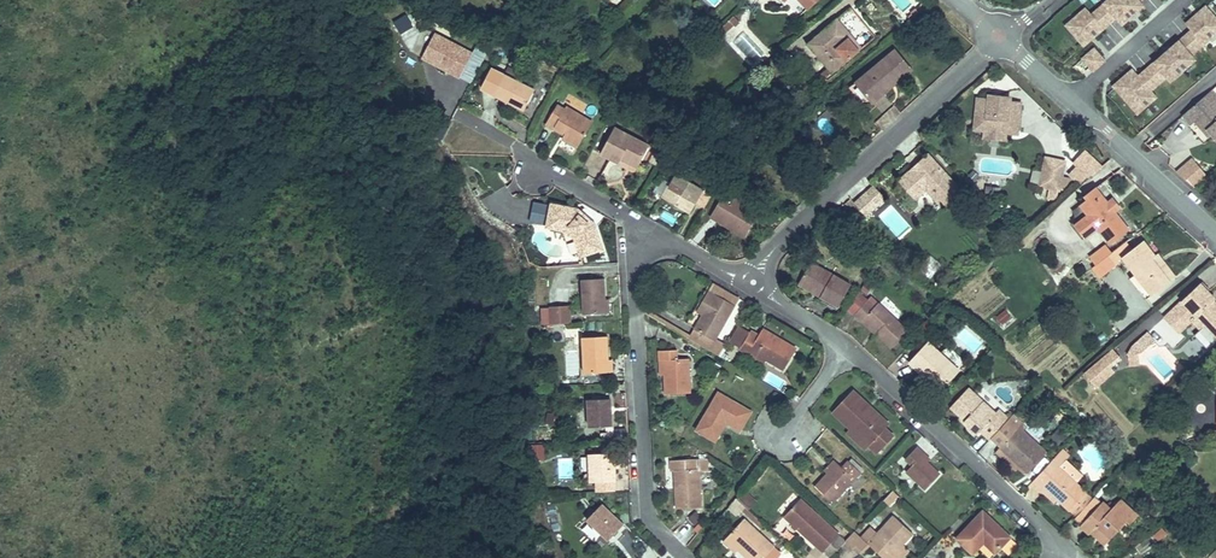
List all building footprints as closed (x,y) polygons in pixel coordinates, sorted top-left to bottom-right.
[(770,2),(792,25),(819,0),(771,0),(770,2)] [(1065,27),(1082,49),(1113,23),(1120,31),(1144,10),(1140,4),(1136,0),(1107,0),(1091,15),(1085,9),(1065,27)] [(1177,43),(1191,58),(1215,37),(1215,17),(1206,6),(1184,26),(1190,33),(1177,43)] [(726,22),(721,27),(726,32),(731,28),(726,22)] [(798,52),(824,80),(840,64),(831,54),(844,42),(827,25),(798,52)] [(721,27),(713,34),(718,39),(726,32),(721,27)] [(435,34),(423,56),(437,63),(436,65),(460,78),(473,54),(435,34)] [(1177,43),(1137,76),(1131,70),(1111,89),(1137,118),(1157,99),(1152,94),(1165,82),(1169,87),(1196,64),(1191,58),(1177,43)] [(1093,47),(1079,59),(1093,74),(1106,61),(1093,47)] [(886,54),(842,92),(856,108),(863,102),(884,84),(888,89),(904,75),(886,54)] [(423,56),(422,58),(436,65),(437,63),(423,56)] [(487,72),(478,92),(510,106),(519,86),(487,72)] [(884,84),(863,102),(868,107),(888,89),(884,84)] [(1181,116),(1189,126),(1193,123),(1201,133),(1205,130),(1215,143),(1215,111),(1212,107),(1215,103),(1215,100),(1209,91),(1181,116)] [(1001,99),(1001,95),(980,93),(980,97),(991,98),(990,100),(997,101),(997,99),(1001,99)] [(980,97),(969,96),(967,121),(978,122),(977,127),(998,129),(1008,130),(1011,100),(1001,99),(997,99),(997,101),(990,100),(991,98),(980,97)] [(543,100),(532,122),(540,126),(541,123),(553,129),(551,133),(549,135),(564,143),(579,116),(554,102),(553,105),(543,100)] [(541,123),(540,126),(551,133),(553,129),(541,123)] [(603,124),(589,150),(607,159),(608,157),(611,152),(629,161),(638,143),(603,124)] [(997,137),(998,129),(977,127),(976,135),(997,137)] [(903,161),(887,175),(895,183),(898,181),(902,177),(907,183),(914,183),(929,201),(948,185),(917,149),(908,157),(910,160),(906,164),(903,161)] [(611,152),(608,157),(626,166),(629,161),(611,152)] [(664,165),(651,189),(678,204),(684,191),(691,179),(675,170),(680,161),(664,152),(658,162),(664,165)] [(1087,152),(1066,171),(1079,186),(1100,167),(1087,152)] [(1054,171),(1057,157),(1038,154),(1032,182),(1042,183),(1044,170),(1054,171)] [(1191,190),(1207,176),(1192,158),(1176,172),(1191,190)] [(1044,170),(1042,183),(1051,185),(1054,171),(1044,170)] [(1061,187),(1063,173),(1054,171),(1051,185),(1061,187)] [(898,181),(895,183),(903,193),(914,183),(907,183),(902,177),(898,181)] [(702,184),(691,179),(684,191),(695,197),(702,184)] [(715,180),(711,189),(718,193),(723,185),(715,180)] [(861,180),(842,197),(853,209),(872,192),(861,180)] [(992,194),(993,184),(979,183),(978,193),(992,194)] [(1093,212),(1082,221),(1093,233),(1105,224),(1117,238),(1134,223),(1119,206),(1117,206),(1114,206),(1111,204),(1111,201),(1111,196),(1099,183),(1089,192),(1095,198),(1087,204),(1093,212)] [(718,224),(733,232),(751,201),(723,185),(718,193),(711,189),(699,208),(720,220),(718,224)] [(1116,193),(1111,196),(1111,201),(1111,204),(1114,206),(1117,206),(1119,206),(1120,205),(1124,202),(1116,193)] [(538,200),(535,223),(553,226),(555,223),(565,231),(563,234),(569,251),(590,243),(581,219),(579,217),(577,219),(566,211),(569,208),(564,204),(538,200)] [(1090,236),(1093,233),(1082,221),(1093,212),(1087,204),(1085,202),(1077,208),(1082,213),(1080,219),(1077,221),(1090,236)] [(877,215),(899,239),(911,228),(889,203),(877,215)] [(569,208),(566,211),(577,219),(579,217),(569,208)] [(720,220),(699,208),(697,213),(718,224),(720,220)] [(555,223),(553,226),(563,234),(565,231),(555,223)] [(1127,251),(1118,259),(1131,276),(1148,296),(1165,283),(1146,261),(1150,258),(1138,242),(1127,251)] [(1092,270),(1088,273),(1095,281),(1114,265),(1112,264),(1118,259),(1127,251),(1121,244),(1106,257),(1102,251),(1087,264),(1092,270)] [(806,253),(795,271),(818,283),(816,287),(834,297),(836,294),(846,276),(806,253)] [(1150,258),(1146,261),(1165,283),(1171,278),(1152,256),(1150,258)] [(818,283),(795,271),(794,275),(816,287),(818,283)] [(594,272),(571,275),(575,310),(598,307),(594,272)] [(682,330),(680,332),(712,350),(720,337),(708,330),(731,289),(705,275),(690,301),(696,305),(694,309),(682,330)] [(1148,296),(1131,276),(1124,282),(1141,302),(1148,296)] [(1208,305),(1213,300),(1214,298),(1199,282),(1178,301),(1194,317),(1190,320),(1200,331),(1206,326),(1215,337),(1215,313),(1208,305)] [(849,286),(839,303),(845,308),(858,293),(849,286)] [(862,288),(858,293),(865,300),(869,294),(862,288)] [(871,325),(886,337),(900,320),(869,294),(865,300),(858,293),(845,308),(853,315),(856,311),(872,323),(871,325)] [(1208,305),(1215,313),(1215,304),(1213,300),(1208,305)] [(1178,301),(1174,305),(1190,320),(1194,317),(1178,301)] [(561,303),(552,304),(553,321),(562,320),(561,303)] [(553,321),(552,304),(541,305),(543,321),(553,321)] [(1190,320),(1174,305),(1162,317),(1177,333),(1190,320)] [(682,330),(643,307),(642,310),(680,332),(682,330)] [(1001,325),(1011,319),(1004,310),(995,316),(1001,325)] [(856,311),(853,315),(868,327),(871,325),(872,323),(856,311)] [(742,345),(743,341),(760,349),(778,359),(789,339),(755,321),(752,326),(744,322),(734,341),(742,345)] [(1157,329),(1173,348),(1185,337),(1181,332),(1177,335),(1165,322),(1157,329)] [(600,332),(575,335),(578,371),(604,368),(602,354),(600,332)] [(926,369),(941,383),(964,359),(945,340),(937,348),(925,337),(906,357),(922,373),(926,369)] [(743,341),(742,345),(758,354),(760,349),(743,341)] [(653,355),(658,354),(659,370),(661,388),(685,386),(682,352),(671,353),(670,344),(652,345),(653,355)] [(1095,390),(1115,372),(1111,368),(1121,359),(1111,349),(1082,375),(1095,390)] [(1135,358),(1126,359),(1127,366),(1136,365),(1135,358)] [(926,369),(922,373),(937,387),(941,383),(926,369)] [(866,442),(871,447),(887,431),(878,423),(875,425),(867,418),(874,411),(846,384),(827,405),(845,422),(866,442)] [(993,407),(989,412),(962,385),(945,403),(955,414),(965,423),(962,426),(970,433),(974,428),(985,437),(990,431),(1003,417),(993,407)] [(710,387),(689,425),(708,435),(719,416),(735,425),(745,406),(710,387)] [(786,397),(780,392),(775,397),(781,403),(786,397)] [(582,395),(585,423),(607,421),(605,394),(582,395)] [(1003,417),(990,431),(1000,440),(992,448),(1012,467),(1015,464),(1023,471),(1040,453),(1014,429),(1025,417),(1014,406),(1003,417)] [(882,418),(874,411),(867,418),(875,425),(878,423),(882,418)] [(965,423),(955,414),(953,417),(962,426),(965,423)] [(866,442),(845,422),(839,428),(861,447),(866,442)] [(908,462),(901,468),(921,487),(932,475),(934,477),(936,475),(921,461),(915,455),(918,452),(910,444),(900,454),(908,462)] [(586,450),(588,478),(594,478),(595,487),(612,486),(612,476),(610,448),(586,450)] [(1035,489),(1038,486),(1054,501),(1065,512),(1083,494),(1073,484),(1084,472),(1066,456),(1059,448),(1027,481),(1035,489)] [(924,458),(918,452),(915,455),(921,461),(924,458)] [(699,501),(696,454),(668,455),(668,466),(672,466),(674,503),(699,501)] [(815,465),(819,469),(830,458),(826,454),(815,465)] [(819,469),(808,481),(824,497),(853,468),(841,455),(834,462),(830,458),(819,469)] [(1038,486),(1035,489),(1051,504),(1054,501),(1038,486)] [(889,507),(898,497),(892,491),(882,501),(889,507)] [(737,503),(748,511),(754,504),(744,495),(737,503)] [(795,495),(779,512),(816,549),(832,532),(795,495)] [(600,500),(585,517),(607,536),(622,519),(600,500)] [(1097,508),(1089,500),(1071,520),(1079,527),(1097,508)] [(748,511),(737,503),(730,512),(736,517),(740,512),(750,520),(753,516),(748,511)] [(1086,536),(1088,534),(1102,547),(1123,525),(1127,529),(1135,520),(1117,503),(1107,513),(1099,506),(1097,508),(1079,527),(1078,529),(1086,536)] [(978,511),(951,539),(968,554),(979,542),(982,538),(994,549),(1006,537),(978,511)] [(860,542),(864,539),(882,556),(895,543),(906,532),(886,512),(870,529),(864,523),(854,534),(848,528),(845,531),(839,538),(845,544),(847,541),(855,548),(860,542)] [(725,540),(738,552),(745,557),(767,557),(775,549),(743,521),(725,540)] [(1157,543),(1167,536),(1162,528),(1151,535),(1157,543)] [(816,549),(825,557),(825,553),(838,538),(832,532),(816,549)] [(982,538),(979,542),(990,553),(994,549),(982,538)] [(860,542),(877,557),(895,557),(902,550),(895,543),(882,556),(864,539),(860,542)] [(738,552),(725,540),(720,546),(733,557),(738,552)] [(775,549),(767,557),(779,557),(781,555),(775,549)]
